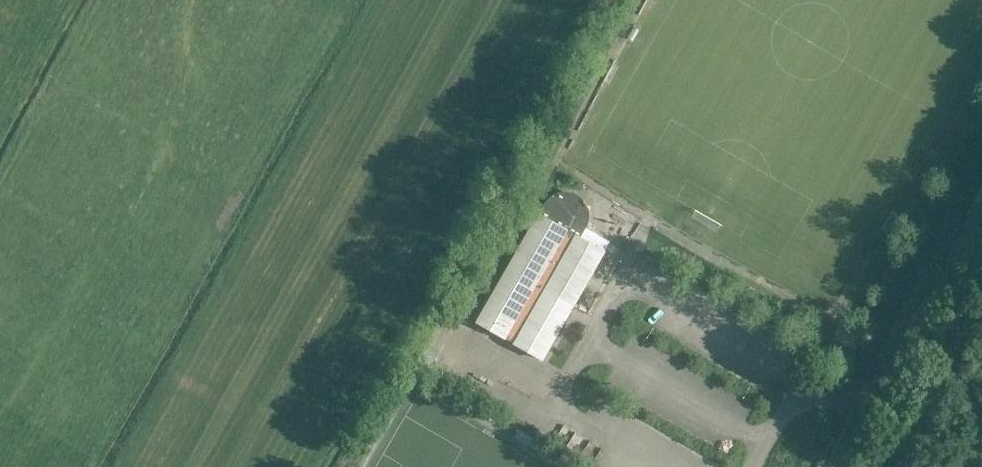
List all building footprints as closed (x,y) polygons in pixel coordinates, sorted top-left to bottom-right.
[(477,323),(543,361),(605,252),(580,238),(586,227),(587,224),(588,222),(588,219),(589,216),(588,214),(588,211),(587,209),(586,206),(585,204),(583,202),(581,200),(579,198),(577,197),(575,196),(572,195),(570,194),(567,194),(565,194),(562,194),(559,195),(557,196),(555,197),(552,198),(550,200),(548,202),(547,204),(540,215),(539,215),(477,323)] [(458,311),(461,313),(472,320),(485,298),(470,290),(458,311)]
